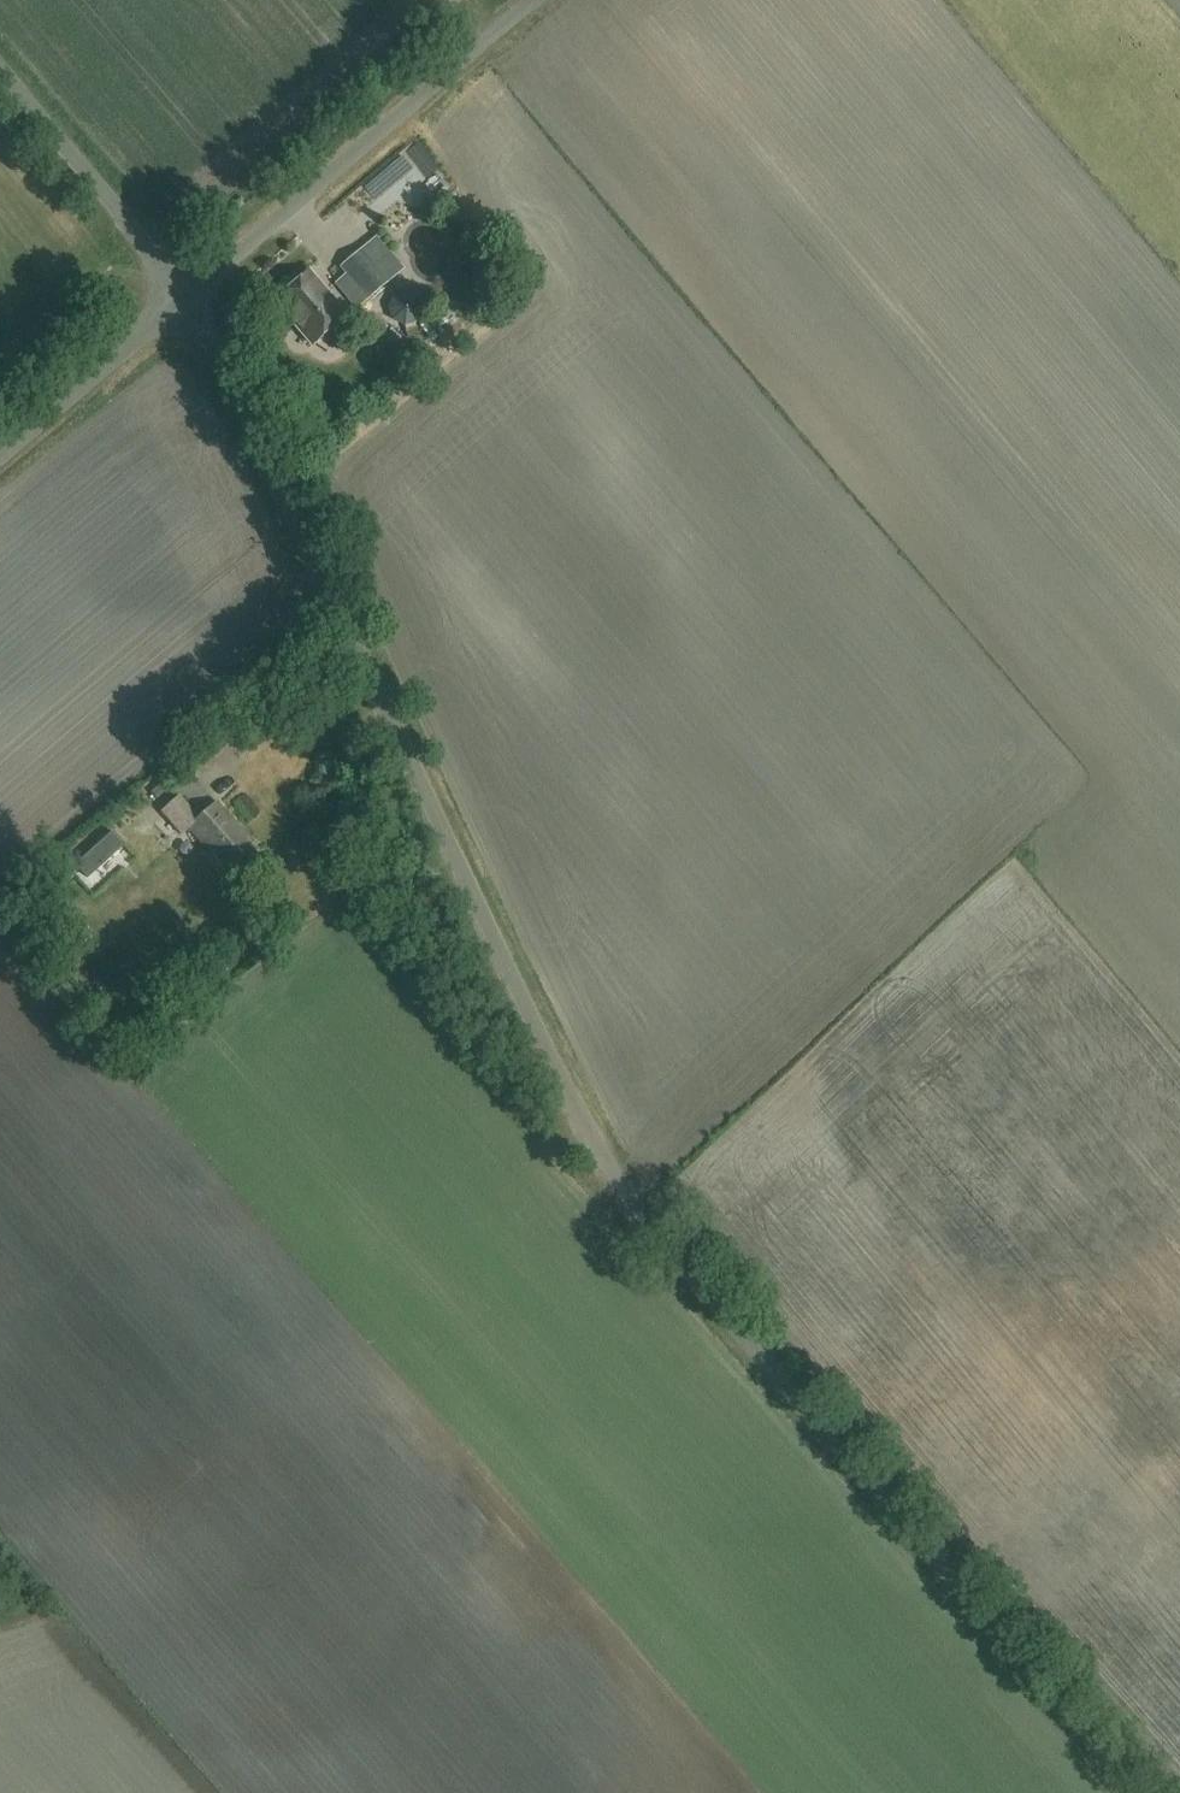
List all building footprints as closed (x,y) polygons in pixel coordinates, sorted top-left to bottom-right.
[(361,251),(340,268),(368,300),(397,275),(389,265),(380,273),(361,251)] [(345,316),(307,272),(274,300),(312,345),(345,316)] [(247,846),(252,842),(216,802),(199,818),(179,796),(161,812),(180,833),(186,827),(224,868),(229,864),(231,867),(250,849),(247,846)]
